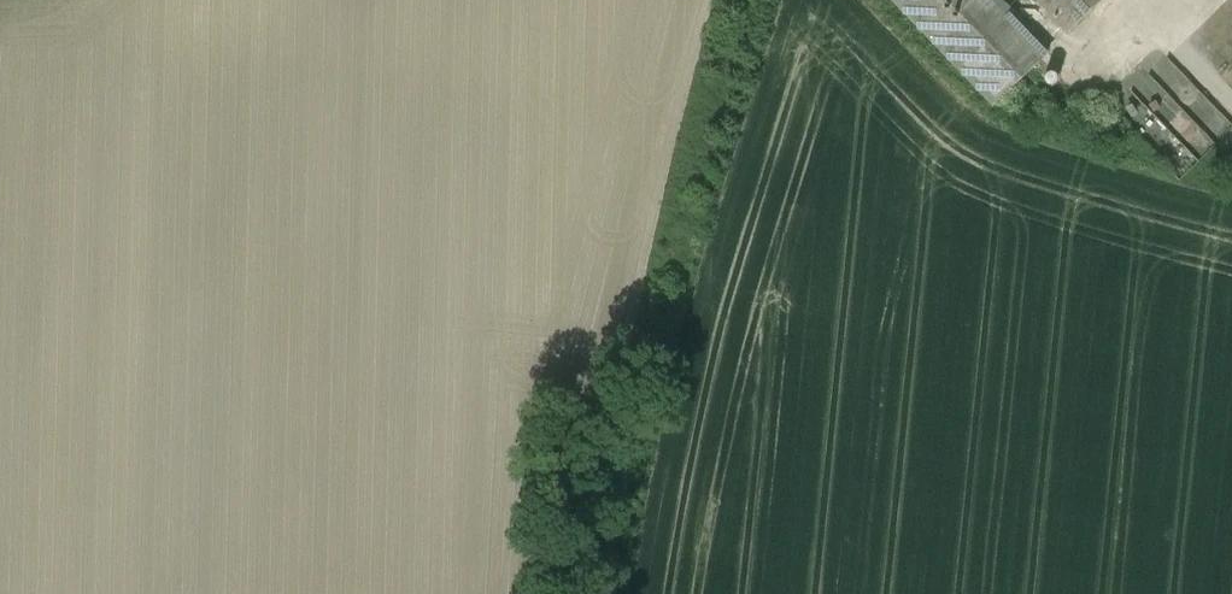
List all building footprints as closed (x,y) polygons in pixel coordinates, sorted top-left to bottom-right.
[(998,0),(897,0),(995,102),(1047,52),(998,0)] [(1068,32),(1101,0),(1038,0),(1068,32)]
